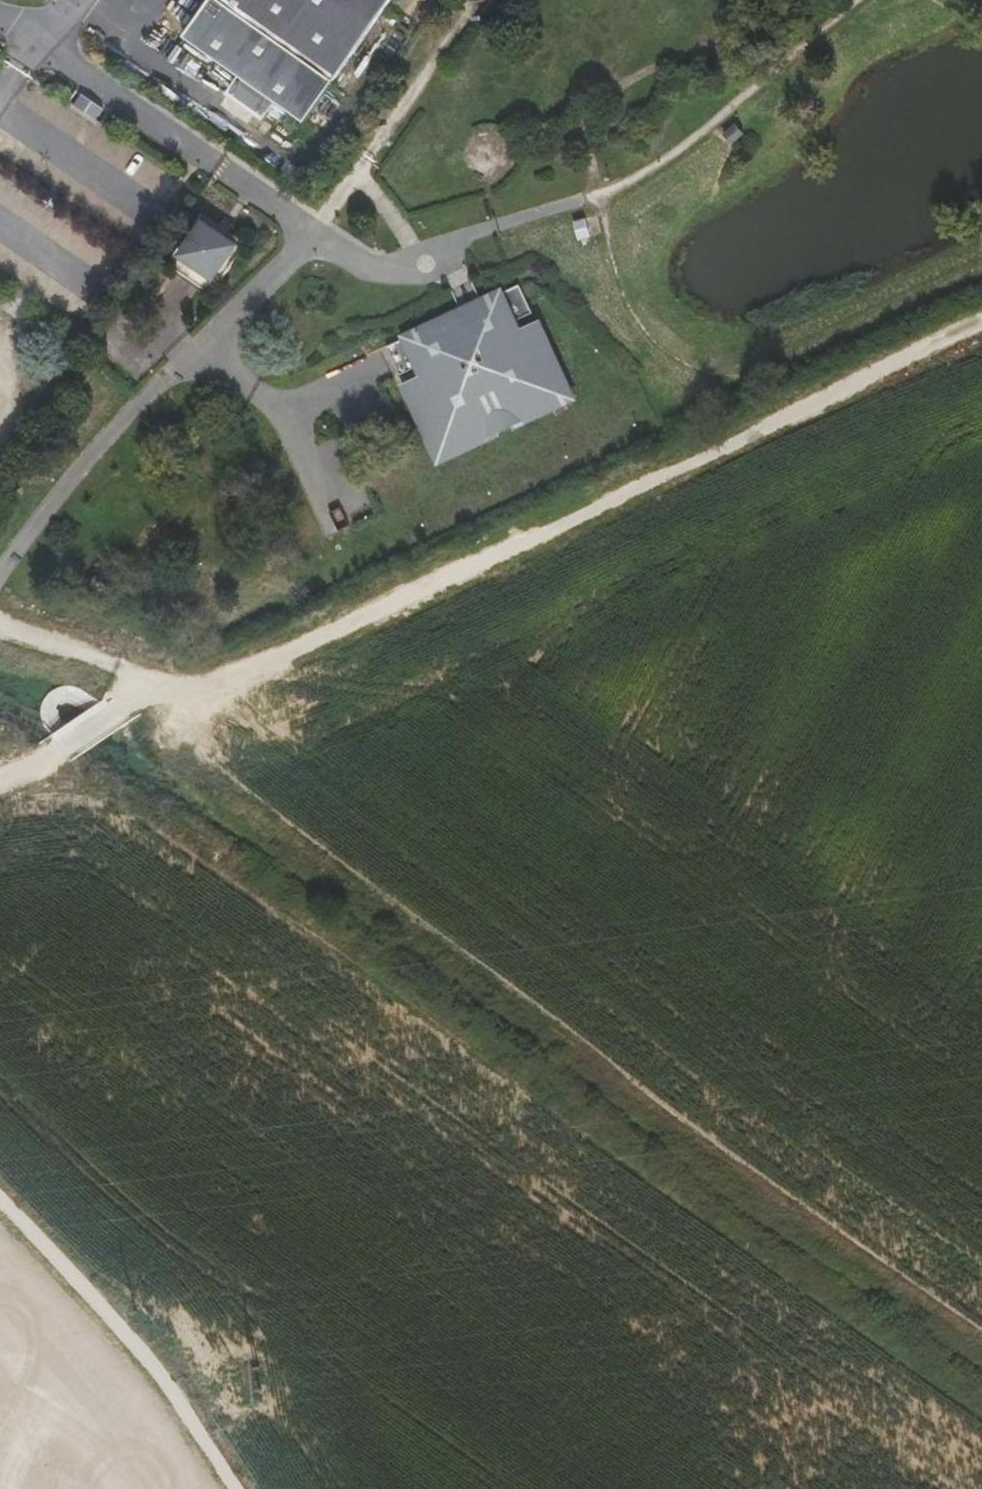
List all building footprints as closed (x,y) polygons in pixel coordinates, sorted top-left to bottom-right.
[(192,25),(312,111),(390,0),(209,0),(192,25)] [(95,121),(104,109),(82,93),(73,107),(95,121)] [(215,289),(246,243),(201,213),(169,258),(176,263),(172,269),(204,291),(209,285),(215,289)] [(590,236),(585,218),(573,222),(578,240),(590,236)] [(537,319),(517,329),(514,321),(532,312),(518,283),(473,305),(385,346),(398,375),(417,366),(421,374),(401,384),(438,463),(574,398),(537,319)]
